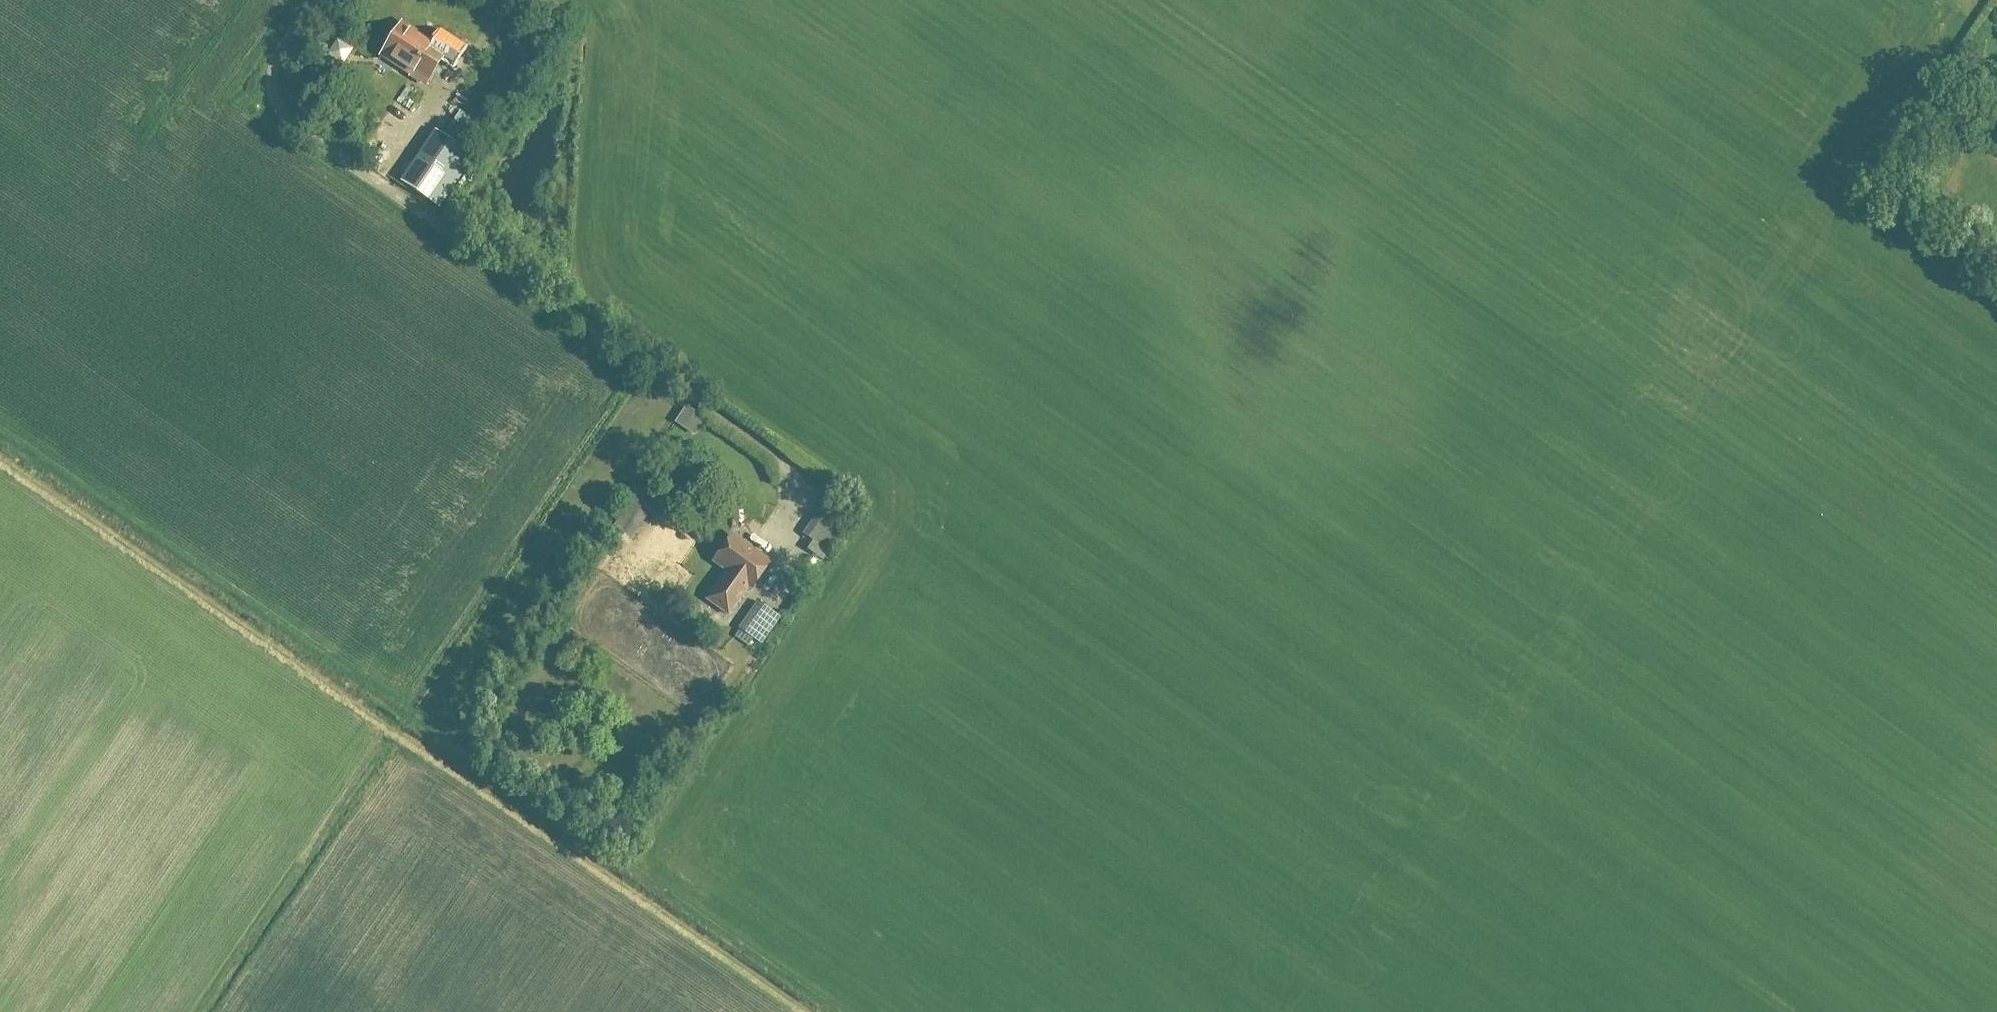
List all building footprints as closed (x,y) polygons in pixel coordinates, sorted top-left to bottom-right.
[(382,54),(413,74),(413,77),(419,81),(422,80),(426,82),(440,61),(453,69),(468,46),(441,29),(432,43),(402,24),(382,54)] [(475,156),(434,128),(399,180),(440,207),(475,156)] [(611,515),(613,517),(618,520),(615,525),(624,532),(650,495),(635,484),(633,483),(611,515)] [(844,521),(824,507),(804,535),(824,549),(844,521)] [(771,562),(733,534),(714,561),(727,570),(707,598),(729,614),(749,586),(752,588),(771,562)] [(779,616),(759,602),(740,629),(759,643),(779,616)]
